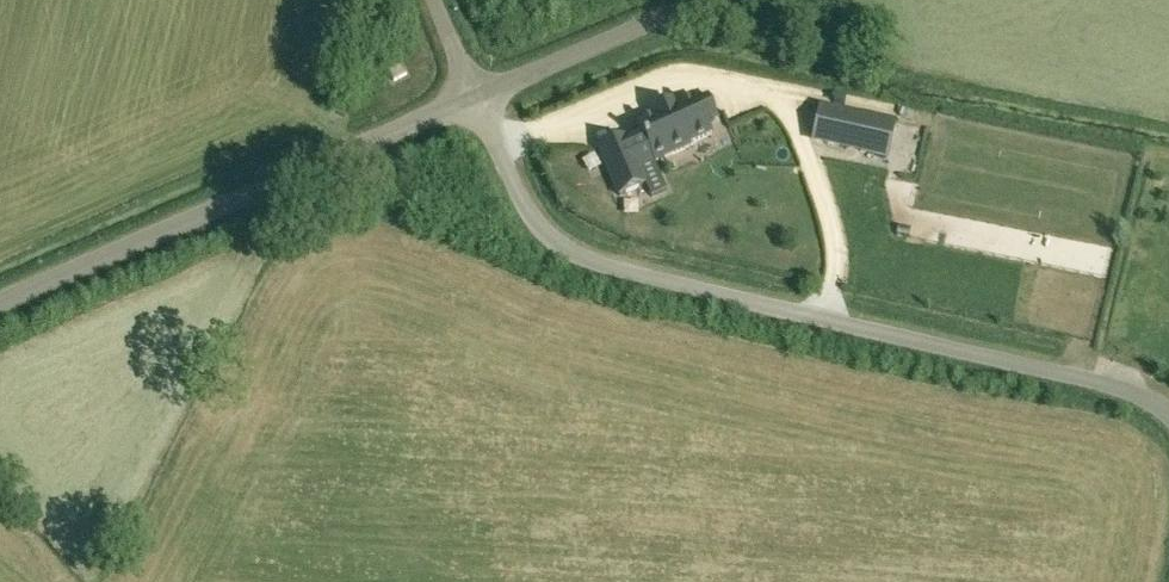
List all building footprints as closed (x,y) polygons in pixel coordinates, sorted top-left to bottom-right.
[(413,65),(399,70),(405,86),(419,80),(413,65)] [(718,116),(709,96),(698,101),(697,99),(675,108),(672,102),(653,110),(655,115),(637,122),(641,132),(626,138),(625,136),(598,147),(620,196),(646,184),(639,167),(654,160),(655,162),(691,145),(691,143),(712,133),(707,120),(718,116)]
